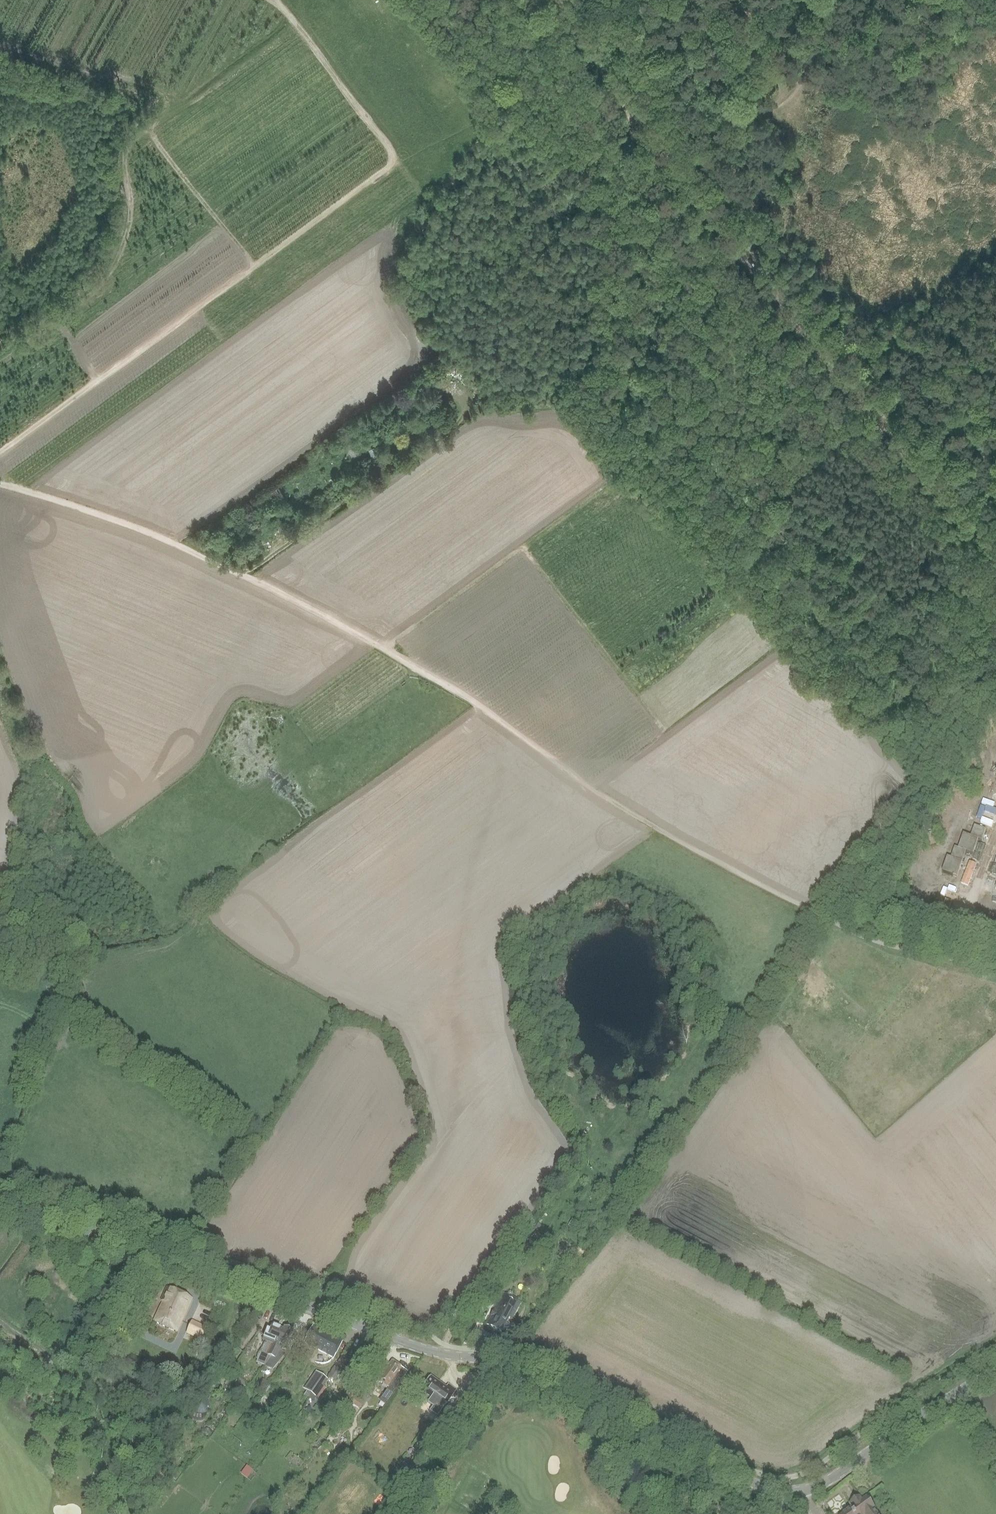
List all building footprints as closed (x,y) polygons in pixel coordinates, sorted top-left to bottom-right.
[(924,882),(918,898),(943,907),(949,890),(955,892),(960,876),(966,878),(971,861),(966,859),(968,851),(960,849),(957,856),(946,852),(940,869),(934,867),(929,884),(924,882)] [(534,1222),(528,1232),(536,1237),(542,1227),(534,1222)] [(499,1280),(492,1294),(497,1297),(504,1283),(499,1280)] [(161,1301),(163,1302),(154,1321),(177,1332),(192,1298),(167,1287),(161,1301)] [(501,1332),(508,1318),(512,1319),(521,1302),(504,1293),(487,1324),(501,1332)] [(211,1329),(193,1321),(187,1333),(204,1342),(211,1329)] [(277,1346),(283,1330),(272,1325),(271,1329),(267,1328),(262,1340),(271,1344),(266,1355),(263,1354),(259,1363),(266,1365),(270,1356),(272,1357),(276,1346),(277,1346)] [(277,1346),(276,1346),(272,1357),(277,1359),(282,1348),(286,1350),(289,1342),(288,1342),(293,1330),(284,1327),(283,1330),(277,1346)] [(304,1342),(333,1358),(342,1342),(330,1335),(328,1339),(311,1330),(304,1342)] [(389,1366),(386,1364),(376,1378),(389,1388),(379,1401),(386,1406),(403,1382),(401,1381),(407,1372),(392,1361),(389,1366)] [(318,1397),(330,1380),(321,1373),(317,1371),(305,1388),(308,1391),(318,1397)] [(244,1388),(248,1382),(239,1377),(235,1383),(244,1388)] [(446,1388),(431,1377),(421,1389),(444,1406),(456,1390),(448,1384),(446,1388)] [(261,1393),(268,1383),(263,1379),(256,1389),(261,1393)] [(368,1381),(364,1387),(372,1392),(375,1387),(368,1381)] [(466,1390),(454,1404),(463,1412),(475,1398),(466,1390)] [(363,1404),(355,1399),(351,1404),(359,1410),(363,1404)] [(455,1412),(447,1424),(453,1428),(461,1417),(455,1412)] [(215,1432),(210,1427),(206,1431),(212,1436),(215,1432)] [(251,1479),(257,1471),(247,1464),(241,1472),(251,1479)] [(844,1513),(878,1513),(875,1510),(876,1510),(867,1497),(863,1500),(860,1497),(849,1504),(852,1508),(844,1513)]
